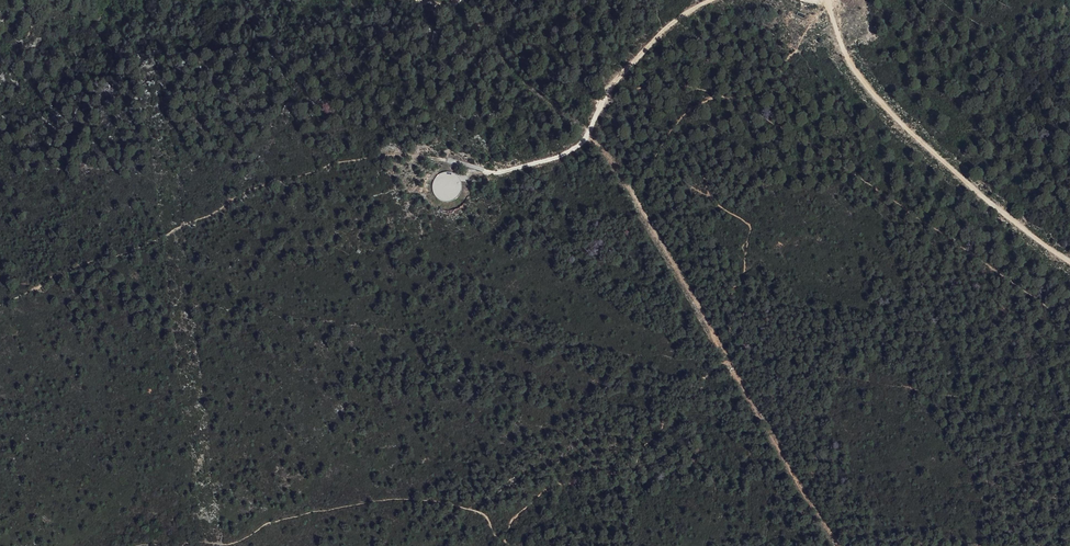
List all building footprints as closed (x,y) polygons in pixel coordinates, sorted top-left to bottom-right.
[(456,200),(461,178),(439,173),(434,195),(456,200)]
